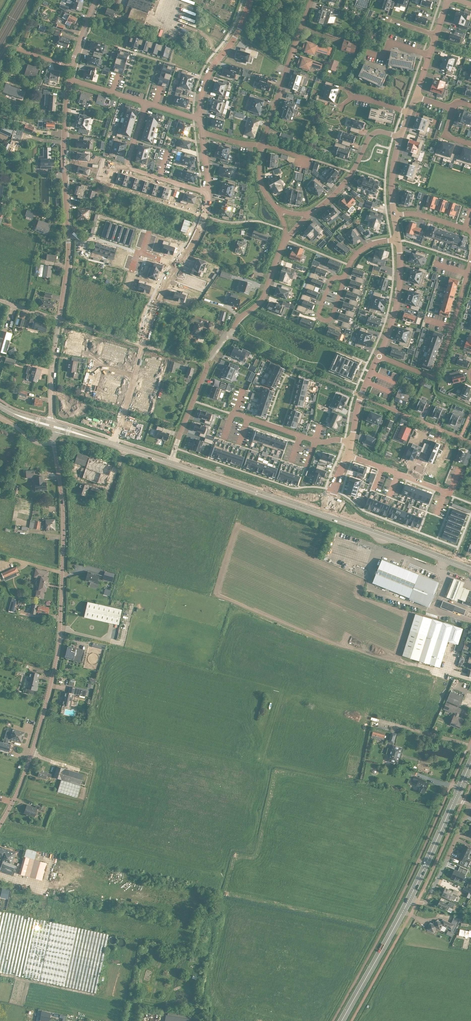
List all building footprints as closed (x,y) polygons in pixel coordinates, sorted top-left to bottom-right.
[(70,0),(69,0),(68,3),(72,4),(71,9),(75,10),(76,9),(79,10),(81,4),(70,0)] [(126,5),(131,7),(129,13),(127,18),(143,24),(152,0),(128,0),(126,5)] [(361,8),(365,10),(369,0),(357,0),(355,4),(361,6),(361,8)] [(391,0),(383,0),(382,3),(383,3),(382,9),(385,10),(385,9),(388,10),(388,11),(389,7),(392,8),(394,1),(391,0)] [(339,10),(323,5),(321,10),(319,9),(315,21),(322,23),(321,25),(322,24),(326,26),(330,14),(331,14),(332,15),(333,15),(334,15),(335,15),(336,15),(337,15),(338,14),(339,14),(339,10)] [(105,14),(113,17),(114,13),(118,15),(119,11),(112,8),(111,9),(107,8),(105,14)] [(467,15),(468,14),(469,15),(470,12),(465,10),(464,12),(461,11),(457,10),(455,16),(469,21),(469,20),(466,19),(467,15)] [(77,18),(65,11),(62,17),(66,20),(65,24),(69,26),(71,22),(73,24),(77,18)] [(422,23),(423,24),(425,24),(426,23),(426,22),(426,21),(427,20),(427,19),(421,17),(422,14),(416,12),(415,15),(414,14),(412,20),(417,22),(418,22),(422,23),(422,24),(422,23)] [(455,16),(456,16),(455,17),(454,17),(453,20),(454,21),(454,22),(457,23),(460,24),(459,27),(461,27),(467,29),(468,26),(467,26),(468,23),(469,21),(455,16)] [(339,34),(325,29),(323,33),(338,38),(339,34)] [(53,34),(58,36),(56,42),(60,43),(59,44),(67,47),(70,39),(62,36),(60,35),(61,32),(55,30),(53,34)] [(451,34),(450,34),(449,36),(448,38),(449,38),(449,39),(454,41),(460,43),(461,43),(462,40),(463,37),(462,37),(463,32),(464,33),(465,33),(464,32),(461,31),(456,30),(457,30),(457,31),(456,34),(455,35),(451,33),(451,34)] [(128,45),(128,46),(129,46),(130,45),(133,46),(136,37),(131,36),(130,38),(129,41),(129,43),(128,45)] [(314,55),(314,54),(315,50),(325,53),(326,51),(331,53),(332,48),(327,47),(327,49),(317,45),(317,44),(305,41),(304,40),(300,51),(314,55)] [(91,41),(90,45),(91,45),(90,49),(94,50),(93,53),(97,55),(98,52),(102,53),(104,45),(91,41)] [(344,44),(345,44),(343,49),(344,50),(348,51),(352,52),(353,51),(354,48),(355,48),(356,43),(354,43),(345,41),(344,44)] [(236,55),(236,58),(241,59),(240,61),(245,63),(245,61),(247,61),(249,54),(253,55),(255,56),(256,52),(245,49),(244,52),(239,51),(237,50),(236,55)] [(413,70),(416,56),(409,55),(408,55),(406,54),(407,54),(404,54),(402,54),(402,53),(400,53),(398,53),(398,52),(397,52),(397,53),(391,51),(388,65),(413,70)] [(88,55),(87,59),(88,59),(87,62),(96,65),(97,65),(100,66),(102,59),(100,59),(101,56),(97,55),(93,53),(92,56),(88,55)] [(309,69),(310,66),(320,69),(322,64),(312,61),(312,60),(301,56),(299,55),(296,66),(309,70),(309,69)] [(445,56),(443,62),(453,65),(455,66),(458,57),(452,55),(451,58),(445,56)] [(330,58),(326,68),(335,71),(338,61),(330,58)] [(443,62),(441,67),(447,69),(446,72),(452,74),(453,71),(451,70),(453,65),(443,62)] [(29,75),(35,77),(39,66),(34,65),(34,66),(28,64),(24,74),(29,76),(29,75)] [(163,64),(163,66),(164,66),(163,70),(172,72),(173,67),(170,66),(168,66),(166,65),(163,64)] [(358,76),(381,87),(387,74),(381,71),(380,71),(379,70),(377,69),(375,68),(373,67),(373,68),(371,67),(371,66),(370,66),(364,64),(358,76)] [(113,65),(112,70),(122,73),(122,72),(121,71),(122,68),(113,65)] [(93,73),(95,68),(88,66),(87,71),(84,70),(82,77),(92,80),(94,73),(93,73)] [(240,68),(233,66),(232,69),(225,67),(223,75),(234,78),(235,73),(238,74),(240,68)] [(45,78),(44,82),(48,83),(49,80),(56,81),(56,80),(58,72),(50,71),(50,70),(46,69),(45,78)] [(181,70),(179,79),(191,83),(193,77),(186,75),(187,72),(181,70)] [(299,76),(294,74),(292,74),(290,80),(303,84),(306,75),(300,73),(299,76)] [(264,80),(265,77),(257,74),(256,81),(258,81),(256,87),(268,91),(271,83),(264,80)] [(435,79),(433,84),(443,88),(444,86),(445,83),(447,83),(448,80),(442,78),(441,81),(435,79)] [(191,83),(179,79),(176,88),(181,90),(182,87),(189,89),(191,83)] [(226,90),(229,82),(223,80),(222,83),(216,81),(214,86),(223,89),(226,90)] [(303,84),(290,80),(290,81),(288,87),(295,89),(294,92),(300,94),(303,84)] [(332,83),(326,81),(325,84),(327,85),(325,92),(336,95),(338,88),(331,86),(332,83)] [(15,97),(16,97),(21,99),(25,90),(19,88),(18,89),(10,86),(11,84),(5,82),(2,92),(7,94),(7,92),(16,96),(15,97)] [(433,84),(431,90),(438,92),(437,95),(442,97),(443,94),(444,94),(446,88),(443,88),(433,84)] [(224,99),(226,90),(223,89),(214,86),(212,92),(219,94),(218,97),(220,98),(224,99)] [(175,92),(174,95),(177,96),(175,104),(185,107),(186,103),(187,103),(188,100),(186,99),(187,96),(180,94),(180,93),(175,92)] [(336,95),(325,92),(323,98),(321,97),(320,100),(326,102),(327,99),(334,102),(336,95)] [(78,101),(78,102),(83,104),(83,105),(83,107),(87,108),(89,101),(88,101),(90,96),(81,93),(79,98),(79,99),(78,99),(78,101)] [(105,96),(98,94),(96,100),(104,102),(105,96)] [(257,96),(250,94),(249,97),(252,98),(249,110),(254,111),(254,113),(258,114),(260,108),(259,108),(260,105),(261,105),(263,101),(256,99),(257,96)] [(55,102),(56,96),(49,96),(49,97),(47,97),(47,100),(45,100),(45,104),(45,105),(49,105),(48,110),(55,110),(55,105),(56,105),(56,102),(55,102)] [(219,101),(213,99),(211,104),(224,108),(226,99),(224,99),(220,98),(219,101)] [(291,108),(293,109),(296,110),(298,104),(295,104),(295,103),(283,99),(281,105),(283,106),(291,108)] [(137,110),(131,108),(132,105),(125,103),(123,112),(135,115),(137,110)] [(221,116),(224,108),(211,104),(210,110),(216,112),(215,115),(221,116)] [(290,118),(292,111),(296,112),(296,110),(293,109),(291,108),(283,106),(283,107),(284,107),(282,116),(290,118)] [(378,109),(371,108),(369,118),(376,120),(376,121),(385,123),(385,122),(393,124),(395,113),(388,112),(388,110),(379,108),(378,109)] [(456,115),(454,123),(457,124),(457,123),(463,124),(464,122),(467,112),(466,111),(466,110),(463,109),(462,110),(461,110),(459,116),(456,115)] [(78,117),(77,120),(89,124),(90,118),(92,118),(93,114),(85,112),(84,116),(80,114),(79,114),(78,117)] [(135,115),(123,112),(121,117),(124,118),(134,120),(135,115)] [(155,115),(149,113),(147,119),(157,122),(160,123),(162,114),(156,112),(155,115)] [(416,117),(415,121),(416,121),(415,122),(428,126),(430,121),(432,122),(433,118),(425,115),(424,119),(422,118),(417,116),(417,117),(416,117)] [(224,118),(215,116),(215,119),(212,118),(211,122),(212,122),(211,125),(221,128),(223,121),(224,118)] [(54,128),(54,127),(54,124),(54,122),(52,122),(52,118),(42,117),(41,129),(46,129),(46,127),(54,128)] [(253,136),(258,121),(250,118),(246,129),(248,129),(246,134),(253,136)] [(188,131),(190,126),(183,124),(184,121),(178,119),(176,127),(188,131)] [(365,123),(352,119),(349,126),(351,126),(350,129),(358,132),(359,129),(361,129),(362,127),(363,128),(365,123)] [(89,124),(77,120),(76,124),(77,124),(76,126),(76,127),(80,128),(79,132),(87,134),(89,130),(87,130),(89,124)] [(132,126),(123,123),(120,122),(118,127),(121,128),(131,131),(132,126)] [(413,127),(413,128),(420,130),(419,133),(425,135),(428,126),(415,122),(414,127),(413,127)] [(23,129),(32,132),(34,127),(25,124),(23,129)] [(2,125),(0,130),(0,132),(9,136),(11,129),(2,125)] [(186,137),(188,131),(176,127),(173,136),(179,138),(180,135),(186,137)] [(22,131),(14,128),(12,134),(21,137),(22,131)] [(131,131),(121,128),(120,133),(117,132),(116,136),(122,137),(123,134),(129,136),(131,131)] [(356,136),(343,132),(341,139),(342,139),(341,142),(349,145),(350,142),(353,143),(356,136)] [(293,137),(281,133),(280,138),(292,142),(293,137)] [(152,137),(143,134),(141,140),(151,142),(153,143),(154,137),(152,137)] [(83,140),(76,139),(75,147),(89,148),(89,141),(91,141),(91,137),(83,137),(83,140)] [(120,139),(114,138),(111,146),(124,150),(123,150),(124,147),(125,148),(126,144),(119,142),(120,140),(120,139)] [(409,139),(407,145),(408,145),(420,149),(423,140),(417,138),(416,141),(409,139)] [(190,144),(190,142),(178,139),(175,148),(181,150),(182,147),(188,149),(189,148),(189,149),(191,144),(190,144)] [(436,151),(435,154),(443,157),(448,143),(447,143),(447,142),(442,141),(442,143),(440,149),(437,148),(436,151)] [(344,158),(346,150),(340,149),(341,145),(332,142),(331,146),(335,147),(333,154),(336,155),(336,157),(340,158),(341,157),(344,158)] [(448,143),(443,157),(452,160),(454,154),(451,153),(452,150),(453,146),(454,145),(449,143),(448,143),(449,143),(448,143)] [(229,153),(231,146),(225,144),(224,144),(225,144),(224,147),(218,145),(216,150),(229,154),(229,153)] [(149,148),(140,145),(138,150),(147,153),(148,153),(149,148)] [(408,145),(406,150),(413,153),(412,156),(418,158),(420,149),(408,145)] [(122,156),(124,150),(111,146),(109,155),(115,157),(115,156),(116,154),(122,156)] [(46,168),(51,168),(51,165),(53,165),(53,164),(53,162),(53,159),(50,159),(50,147),(43,147),(43,156),(38,156),(38,159),(37,159),(37,162),(40,162),(40,167),(40,168),(46,168)] [(458,154),(456,160),(465,163),(469,149),(468,149),(469,148),(463,147),(463,148),(461,155),(458,154)] [(147,153),(138,150),(136,155),(149,159),(150,154),(148,153),(147,153)] [(229,154),(216,150),(217,150),(216,153),(215,153),(214,156),(221,158),(220,161),(227,163),(228,159),(229,154)] [(76,156),(76,160),(90,161),(91,151),(84,151),(84,154),(78,153),(77,156),(76,156)] [(189,158),(190,154),(185,152),(184,156),(182,156),(180,163),(190,166),(191,163),(192,163),(193,159),(189,158)] [(149,159),(136,155),(135,161),(147,164),(149,159)] [(403,167),(404,167),(403,168),(416,172),(419,164),(413,162),(412,165),(405,163),(405,164),(404,163),(403,167)] [(77,168),(76,171),(89,176),(91,169),(79,165),(78,168),(77,168)] [(228,169),(220,167),(219,171),(220,171),(219,175),(229,177),(231,170),(235,171),(236,167),(229,165),(228,169)] [(401,174),(408,176),(407,179),(413,181),(416,172),(403,168),(402,174),(401,174)] [(186,171),(184,171),(181,178),(192,182),(193,178),(194,178),(196,174),(193,174),(194,171),(187,169),(186,171)] [(330,172),(329,171),(324,177),(325,178),(326,178),(325,179),(326,179),(330,183),(333,180),(336,177),(335,176),(338,173),(337,172),(338,171),(335,169),(334,169),(333,169),(330,172)] [(118,181),(117,183),(122,185),(125,175),(120,173),(120,175),(119,177),(118,179),(118,181)] [(125,175),(122,185),(127,186),(130,177),(125,175)] [(279,175),(268,181),(275,193),(283,189),(280,184),(283,183),(281,180),(281,179),(279,175)] [(367,177),(361,176),(360,179),(358,179),(357,182),(359,182),(358,182),(359,183),(358,187),(364,188),(367,177)] [(368,177),(367,177),(364,188),(369,190),(373,179),(372,179),(373,177),(369,176),(368,177)] [(130,177),(127,186),(132,188),(135,178),(130,177)] [(321,187),(323,184),(315,177),(313,180),(314,181),(309,187),(318,195),(322,192),(321,191),(323,189),(321,187)] [(135,178),(132,188),(137,190),(140,180),(135,178)] [(373,179),(369,190),(375,192),(377,188),(377,189),(377,188),(379,189),(380,186),(378,185),(379,181),(373,179)] [(140,180),(137,190),(142,191),(145,181),(140,180)] [(228,180),(227,183),(223,182),(221,188),(233,191),(236,182),(228,180)] [(145,181),(142,191),(147,193),(150,183),(145,181)] [(150,183),(147,193),(151,194),(155,184),(150,183)] [(155,184),(151,194),(156,196),(159,186),(155,184)] [(159,186),(156,196),(161,197),(164,188),(159,186)] [(164,188),(161,197),(166,199),(167,197),(168,195),(168,193),(169,191),(169,189),(164,188)] [(231,200),(233,191),(221,188),(221,190),(220,190),(219,193),(225,195),(225,198),(224,198),(231,200)] [(287,202),(288,203),(288,204),(291,204),(291,203),(293,204),(296,189),(290,188),(289,190),(287,202)] [(82,192),(74,189),(72,193),(76,194),(76,197),(80,198),(81,194),(82,194),(83,193),(82,192)] [(299,206),(299,205),(300,201),(301,201),(302,197),(301,197),(302,192),(302,190),(296,189),(293,204),(295,204),(295,205),(299,206)] [(98,194),(97,198),(97,199),(99,194),(95,193),(96,192),(90,190),(88,194),(94,195),(95,193),(98,194)] [(411,192),(407,190),(407,192),(405,191),(404,195),(404,194),(402,200),(403,200),(402,203),(408,205),(412,193),(411,193),(411,192)] [(183,193),(180,202),(186,204),(187,202),(194,204),(196,200),(194,200),(196,197),(183,193)] [(434,196),(429,195),(425,206),(427,206),(427,205),(431,206),(434,196)] [(344,207),(350,213),(355,208),(351,205),(355,200),(350,196),(346,200),(344,198),(343,199),(343,198),(340,202),(341,202),(340,203),(341,204),(340,205),(343,208),(344,207)] [(444,200),(439,198),(435,209),(437,209),(437,208),(440,209),(444,200)] [(226,204),(221,203),(220,208),(219,208),(232,211),(233,206),(232,206),(233,203),(227,201),(226,204)] [(453,203),(448,201),(445,212),(446,213),(446,212),(447,211),(450,212),(453,203)] [(458,204),(453,203),(450,212),(454,214),(453,215),(455,215),(455,214),(456,212),(456,210),(457,208),(458,206),(458,204)] [(332,219),(338,215),(337,213),(333,207),(330,209),(326,212),(323,215),(323,216),(325,220),(326,219),(327,220),(330,217),(332,219)] [(232,211),(219,208),(218,213),(222,215),(221,217),(228,219),(229,216),(230,217),(232,211)] [(25,215),(32,218),(34,212),(27,210),(27,209),(25,215)] [(77,219),(88,220),(89,213),(88,213),(89,210),(78,209),(77,219)] [(371,211),(368,220),(371,221),(370,225),(378,228),(382,215),(371,211)] [(35,230),(47,234),(50,224),(38,220),(35,230)] [(106,221),(104,229),(109,230),(112,224),(106,222),(106,221)] [(411,222),(410,222),(406,232),(413,234),(413,233),(419,235),(421,228),(415,226),(416,224),(415,224),(415,223),(411,221),(411,222)] [(322,230),(314,222),(304,231),(311,238),(314,234),(316,236),(319,233),(319,234),(320,233),(322,230)] [(325,226),(323,229),(330,236),(333,233),(325,226)] [(438,228),(432,226),(431,230),(431,231),(430,231),(428,230),(426,234),(426,236),(429,237),(435,238),(438,228)] [(251,236),(266,241),(269,233),(254,228),(251,236)] [(438,228),(435,238),(440,240),(444,230),(438,228)] [(102,235),(107,237),(109,230),(104,229),(101,235),(101,236),(102,236),(102,235)] [(127,236),(133,238),(135,231),(134,231),(129,229),(127,236)] [(357,234),(353,229),(350,231),(344,236),(351,246),(356,242),(355,241),(357,240),(355,237),(357,234)] [(444,230),(440,240),(441,241),(446,242),(449,232),(444,230)] [(452,244),(451,245),(455,234),(449,232),(446,242),(451,244),(452,244)] [(461,236),(460,236),(455,234),(451,245),(452,245),(456,247),(457,247),(461,236),(461,235),(461,236)] [(462,236),(461,236),(458,244),(464,246),(467,238),(466,237),(466,236),(462,235),(462,236)] [(130,245),(133,238),(127,236),(124,243),(130,245)] [(324,239),(318,245),(320,248),(326,242),(324,239)] [(238,252),(243,253),(246,243),(238,240),(235,251),(236,251),(236,253),(237,253),(238,252)] [(162,241),(159,250),(165,252),(164,253),(169,254),(169,253),(172,254),(174,247),(168,245),(169,243),(162,241)] [(339,242),(337,241),(333,246),(335,247),(335,248),(344,254),(346,252),(349,249),(339,242)] [(95,242),(92,250),(98,252),(100,244),(95,242)] [(303,249),(297,246),(295,252),(292,251),(292,252),(291,251),(290,255),(290,256),(290,257),(300,261),(302,255),(301,254),(303,249)] [(111,247),(108,256),(113,257),(116,249),(111,247)] [(388,252),(377,248),(376,252),(375,253),(376,253),(374,257),(377,258),(376,263),(384,265),(388,252)] [(423,257),(425,258),(427,254),(416,251),(415,254),(413,253),(412,256),(411,256),(409,260),(421,264),(423,257)] [(339,270),(340,266),(339,266),(340,263),(330,259),(328,258),(326,264),(328,265),(339,270)] [(197,259),(196,264),(204,267),(206,262),(197,259)] [(152,268),(159,270),(160,271),(162,265),(154,263),(152,268)] [(36,264),(34,276),(42,277),(50,278),(52,266),(44,265),(36,264)] [(194,269),(201,271),(200,272),(202,272),(204,267),(196,264),(194,269)] [(295,269),(284,265),(280,278),(288,281),(290,276),(292,277),(294,274),(294,273),(295,269)] [(327,271),(317,267),(315,272),(311,272),(309,277),(312,278),(313,278),(318,280),(320,275),(324,277),(327,271)] [(192,268),(190,273),(199,276),(200,272),(201,271),(194,269),(192,268)] [(364,271),(354,268),(352,274),(356,276),(355,281),(361,283),(363,284),(365,279),(362,277),(364,271)] [(410,274),(411,274),(424,279),(426,270),(419,268),(418,270),(412,268),(410,274)] [(421,287),(424,279),(411,274),(410,277),(409,276),(408,280),(414,282),(414,285),(421,287)] [(388,279),(382,277),(379,287),(382,288),(381,289),(385,290),(388,279)] [(448,277),(446,282),(457,285),(459,280),(455,279),(448,277)] [(318,280),(313,278),(312,278),(310,283),(307,283),(305,288),(308,289),(308,288),(314,291),(316,286),(320,288),(323,282),(318,280)] [(139,279),(136,289),(141,291),(141,292),(145,293),(145,292),(148,293),(150,286),(144,284),(145,281),(139,279)] [(355,281),(351,279),(349,286),(354,287),(352,292),(358,294),(361,295),(362,290),(359,289),(361,283),(355,281)] [(251,283),(243,280),(239,291),(248,294),(251,283)] [(457,285),(446,282),(448,283),(448,284),(447,288),(456,290),(457,286),(457,285)] [(290,287),(283,285),(282,289),(278,287),(277,289),(276,289),(275,294),(286,298),(290,287)] [(314,291),(308,288),(308,289),(306,294),(303,294),(301,299),(304,300),(304,299),(309,301),(311,297),(316,299),(318,292),(314,291)] [(409,294),(408,296),(420,300),(423,291),(417,289),(415,293),(409,290),(408,294),(409,294)] [(352,292),(347,290),(345,297),(350,298),(349,303),(354,305),(357,306),(359,301),(356,300),(358,294),(352,292)] [(175,292),(172,299),(175,300),(179,302),(179,301),(185,303),(188,293),(182,291),(181,294),(175,292)] [(372,301),(384,305),(386,299),(380,297),(381,293),(374,291),(371,301),(372,301)] [(443,292),(442,298),(453,301),(454,296),(443,292)] [(237,295),(231,293),(230,296),(229,296),(227,304),(237,307),(240,299),(236,298),(237,295)] [(418,306),(420,300),(408,296),(407,299),(406,299),(405,302),(412,304),(410,308),(418,310),(419,306),(418,306)] [(444,299),(443,303),(451,306),(453,301),(442,298),(444,299)] [(50,301),(50,300),(40,299),(39,299),(38,306),(39,306),(49,308),(49,307),(53,308),(54,302),(50,301)] [(309,301),(304,299),(304,300),(302,305),(298,304),(296,309),(305,313),(307,308),(311,310),(314,303),(309,301)] [(284,301),(282,306),(279,305),(279,304),(275,303),(270,301),(270,302),(269,302),(267,306),(268,306),(268,307),(282,313),(285,305),(288,307),(290,303),(284,301)] [(384,305),(372,301),(369,310),(375,313),(376,309),(383,311),(384,308),(383,307),(384,305)] [(349,303),(344,302),(342,308),(346,309),(345,314),(350,316),(350,317),(353,318),(355,312),(352,311),(354,305),(349,303)] [(448,316),(450,311),(439,308),(437,313),(438,314),(444,315),(447,316),(448,317),(448,316)] [(404,312),(403,316),(404,316),(403,319),(413,322),(415,323),(417,317),(415,316),(404,312)] [(345,314),(340,313),(338,319),(343,321),(341,326),(350,329),(352,324),(349,322),(350,317),(350,316),(345,314)] [(191,325),(193,326),(191,331),(201,334),(203,329),(211,332),(213,325),(207,323),(207,320),(194,316),(191,325)] [(369,317),(367,317),(365,323),(367,323),(367,324),(377,327),(378,324),(379,324),(381,321),(369,317)] [(28,326),(45,331),(47,325),(42,324),(42,323),(43,322),(30,318),(28,326)] [(313,322),(302,318),(300,324),(310,328),(311,325),(312,326),(313,322)] [(398,333),(410,337),(413,328),(406,326),(405,329),(399,327),(398,330),(399,331),(398,333)] [(337,339),(337,338),(339,339),(342,333),(340,332),(328,328),(327,331),(328,332),(327,335),(337,339)] [(358,336),(370,340),(370,338),(371,338),(372,335),(366,332),(367,330),(360,328),(358,336)] [(12,333),(1,330),(0,332),(0,352),(6,353),(12,333)] [(431,336),(441,339),(442,337),(443,334),(440,333),(438,332),(433,330),(432,330),(431,336)] [(70,333),(69,340),(80,342),(81,335),(80,335),(80,332),(74,331),(73,334),(70,333)] [(411,337),(410,337),(398,333),(397,333),(395,339),(400,340),(399,344),(408,347),(411,337)] [(370,340),(358,336),(355,345),(363,347),(364,345),(368,346),(370,340)] [(441,340),(441,339),(431,336),(430,336),(432,336),(431,338),(430,341),(435,343),(439,344),(441,340)] [(465,340),(463,345),(465,346),(464,349),(470,352),(470,349),(470,342),(465,340)] [(428,346),(427,346),(434,348),(438,349),(439,344),(435,343),(430,341),(428,346)] [(106,342),(102,357),(123,363),(127,349),(106,342)] [(68,346),(67,353),(78,355),(79,348),(82,349),(82,345),(76,344),(76,347),(68,346)] [(438,349),(434,348),(427,346),(425,351),(436,355),(438,349)] [(239,358),(238,359),(244,362),(246,359),(244,358),(245,357),(246,355),(248,356),(250,352),(242,348),(241,350),(234,347),(231,355),(239,358)] [(401,358),(403,359),(405,353),(403,352),(392,348),(390,352),(392,352),(391,355),(401,358)] [(427,352),(426,356),(425,356),(434,360),(436,355),(425,351),(427,352)] [(337,352),(334,359),(335,360),(335,359),(337,360),(335,364),(333,364),(333,363),(332,363),(329,370),(349,379),(351,379),(352,380),(352,379),(353,378),(355,373),(357,369),(360,362),(337,352)] [(468,362),(469,361),(464,359),(465,357),(460,355),(459,357),(456,357),(454,362),(458,364),(459,364),(460,364),(460,365),(460,364),(463,366),(464,366),(465,366),(467,367),(467,366),(467,365),(468,364),(468,362)] [(70,376),(76,377),(77,372),(75,372),(77,361),(85,363),(86,359),(71,356),(71,360),(68,360),(66,371),(70,372),(70,376)] [(432,365),(432,364),(434,360),(425,356),(423,361),(432,365)] [(149,358),(146,365),(149,366),(148,369),(154,371),(155,368),(157,368),(159,361),(154,360),(155,358),(151,357),(150,359),(149,358)] [(171,361),(168,370),(174,372),(176,362),(171,361)] [(431,370),(431,368),(432,365),(423,361),(421,367),(426,369),(430,370),(431,370)] [(223,372),(221,376),(231,380),(235,369),(237,370),(238,367),(238,366),(229,362),(228,366),(226,365),(224,369),(223,368),(222,372),(223,372)] [(85,363),(84,370),(94,372),(95,364),(85,363)] [(281,374),(284,369),(273,364),(271,369),(273,370),(281,374)] [(28,380),(36,382),(37,378),(38,378),(41,369),(31,366),(28,365),(26,372),(30,374),(28,380)] [(281,374),(273,370),(271,374),(279,378),(281,374)] [(463,375),(463,374),(458,375),(457,371),(449,373),(450,377),(449,377),(450,383),(464,380),(464,379),(465,378),(464,374),(463,375)] [(271,374),(269,373),(266,378),(277,383),(279,378),(271,374)] [(106,381),(105,385),(111,386),(112,383),(119,385),(119,386),(121,379),(118,378),(118,377),(113,375),(113,376),(111,376),(111,375),(110,375),(108,382),(106,381)] [(311,380),(300,377),(299,383),(308,385),(310,386),(311,380)] [(277,383),(266,378),(264,384),(274,389),(277,383)] [(210,394),(209,397),(218,400),(221,389),(224,390),(226,384),(220,382),(218,388),(213,386),(212,387),(212,389),(211,388),(209,394),(210,394)] [(461,393),(461,394),(460,396),(468,400),(470,394),(470,391),(469,391),(470,387),(470,386),(465,384),(461,393)] [(260,393),(271,396),(273,391),(262,387),(260,393)] [(398,402),(405,405),(405,404),(406,404),(407,404),(408,403),(408,402),(409,402),(409,401),(408,401),(408,400),(407,399),(409,395),(403,392),(403,391),(402,389),(399,388),(394,400),(395,400),(398,401),(398,402)] [(106,392),(104,399),(115,402),(117,395),(114,394),(115,391),(109,389),(108,392),(106,392)] [(270,402),(271,396),(260,393),(259,398),(270,402)] [(330,403),(329,406),(335,409),(336,406),(341,409),(344,402),(347,398),(346,398),(346,397),(339,394),(337,398),(336,401),(333,399),(331,403),(331,404),(330,403)] [(38,399),(38,398),(35,398),(32,397),(31,400),(34,400),(34,405),(41,406),(42,400),(38,399)] [(136,400),(134,406),(144,410),(146,403),(145,402),(146,399),(140,398),(139,401),(136,400)] [(257,403),(259,404),(268,407),(270,402),(259,398),(257,403)] [(305,401),(295,398),(293,404),(305,407),(306,401),(305,401)] [(427,402),(420,399),(416,409),(420,411),(423,411),(424,408),(427,409),(429,403),(427,402)] [(443,408),(436,405),(431,416),(436,418),(436,417),(438,418),(440,415),(443,416),(445,410),(442,409),(443,408)] [(266,412),(257,409),(256,414),(264,417),(266,412)] [(303,413),(292,409),(290,414),(301,418),(303,413)] [(332,409),(329,417),(332,418),(329,424),(337,428),(338,425),(339,425),(342,420),(340,419),(342,417),(337,415),(338,412),(332,409)] [(200,410),(198,417),(201,418),(205,419),(204,422),(210,424),(213,415),(208,413),(208,412),(203,411),(200,410)] [(383,425),(384,421),(382,420),(383,417),(372,413),(370,416),(369,416),(367,420),(368,421),(379,426),(380,424),(383,425)] [(460,416),(453,413),(448,423),(453,425),(453,424),(455,425),(457,422),(460,423),(462,417),(459,416),(460,416)] [(299,423),(300,423),(301,418),(290,414),(289,420),(299,423)] [(388,431),(389,428),(390,428),(393,421),(388,419),(385,426),(384,429),(388,431)] [(299,423),(289,420),(287,425),(297,428),(299,423)] [(195,423),(193,430),(196,431),(200,432),(199,435),(205,437),(206,432),(208,428),(205,427),(203,426),(203,425),(198,423),(198,424),(195,423)] [(397,429),(392,438),(399,441),(400,437),(406,440),(411,429),(402,425),(400,430),(399,430),(397,429)] [(157,426),(154,435),(159,437),(158,438),(164,440),(164,439),(167,440),(169,433),(165,432),(166,432),(162,431),(163,428),(157,426)] [(251,441),(257,443),(257,442),(261,432),(255,430),(251,441)] [(265,434),(261,432),(257,442),(262,443),(265,434)] [(262,443),(262,445),(267,446),(271,435),(265,434),(262,443)] [(366,434),(363,442),(372,446),(375,438),(366,434)] [(267,446),(272,448),(276,437),(271,435),(267,446)] [(281,439),(276,437),(272,448),(277,450),(278,449),(281,439)] [(193,447),(192,449),(199,451),(202,441),(196,439),(195,441),(194,441),(192,446),(193,447)] [(278,449),(283,451),(286,441),(281,439),(278,449)] [(424,443),(423,446),(433,450),(436,442),(431,440),(429,445),(424,443)] [(436,442),(433,450),(441,453),(442,450),(440,449),(442,445),(436,442)] [(409,448),(406,455),(407,455),(406,458),(413,460),(414,458),(416,455),(419,456),(422,447),(413,443),(410,449),(409,448)] [(218,446),(214,444),(210,455),(214,457),(215,457),(218,446)] [(218,446),(215,457),(219,458),(222,450),(223,447),(218,446)] [(423,446),(421,451),(425,453),(423,459),(428,461),(433,450),(423,446)] [(433,450),(428,461),(434,463),(437,457),(438,457),(438,455),(440,456),(441,453),(433,450)] [(459,450),(455,460),(463,463),(465,459),(468,461),(470,454),(459,450)] [(322,452),(319,461),(326,463),(327,460),(331,462),(333,456),(332,456),(332,455),(328,453),(327,454),(322,452)] [(74,462),(84,465),(88,456),(78,453),(74,462)] [(248,468),(251,459),(246,458),(243,467),(248,468)] [(259,472),(262,462),(262,461),(257,459),(256,461),(253,470),(258,472),(259,472)] [(262,462),(259,472),(263,474),(264,474),(267,465),(267,464),(262,462)] [(357,474),(360,475),(364,477),(367,467),(365,467),(354,463),(352,469),(355,470),(358,471),(357,474)] [(317,464),(314,473),(321,476),(324,477),(326,471),(323,470),(324,466),(321,465),(317,464)] [(274,477),(277,468),(272,466),(269,475),(274,477)] [(314,473),(311,482),(318,485),(321,477),(321,476),(314,473)] [(43,482),(42,476),(35,476),(35,482),(34,482),(35,490),(46,489),(46,481),(43,482)] [(349,482),(350,483),(360,486),(362,481),(351,477),(349,482)] [(77,493),(85,496),(88,488),(93,490),(93,492),(98,493),(99,490),(89,486),(80,483),(77,493)] [(350,483),(348,488),(358,491),(360,486),(350,483)] [(402,494),(408,496),(411,486),(406,484),(402,494)] [(416,488),(411,486),(408,496),(413,498),(416,488)] [(357,496),(358,491),(348,488),(347,493),(357,496)] [(418,499),(422,490),(416,488),(413,498),(418,500),(418,499)] [(423,501),(427,492),(422,490),(418,499),(423,501)] [(423,501),(423,502),(428,504),(432,494),(427,492),(423,501)] [(371,509),(375,499),(369,497),(366,507),(371,509)] [(380,501),(375,499),(371,509),(376,511),(380,501)] [(381,513),(385,503),(380,501),(376,511),(381,513)] [(390,505),(385,503),(381,513),(386,515),(390,505)] [(388,516),(394,518),(397,508),(392,506),(388,516)] [(402,510),(397,508),(394,518),(399,519),(402,510)] [(453,509),(451,514),(458,517),(460,511),(453,509)] [(407,512),(402,510),(399,519),(404,521),(407,512)] [(460,511),(458,517),(464,519),(466,513),(460,511)] [(409,523),(412,514),(407,512),(404,521),(409,523)] [(409,523),(414,525),(417,516),(412,514),(409,523)] [(455,522),(458,517),(451,514),(449,520),(455,522)] [(423,518),(417,516),(414,525),(419,527),(423,518)] [(462,525),(464,519),(458,517),(455,522),(462,525)] [(29,527),(39,529),(41,521),(30,519),(29,527)] [(42,522),(45,522),(45,526),(44,527),(44,531),(55,530),(55,519),(42,519),(42,522)] [(453,528),(455,522),(449,520),(447,525),(453,528)] [(453,528),(460,530),(462,525),(455,522),(453,528)] [(447,525),(445,531),(451,533),(453,528),(447,525)] [(451,533),(457,536),(460,530),(453,528),(451,533)] [(449,539),(451,533),(445,531),(443,537),(449,539)] [(449,539),(455,542),(457,536),(451,533),(449,539)] [(382,559),(373,582),(428,605),(438,582),(382,559)] [(1,573),(3,577),(18,571),(16,566),(1,573)] [(36,596),(42,597),(44,590),(45,590),(46,586),(47,582),(48,578),(46,577),(48,571),(36,569),(35,576),(39,576),(38,578),(37,579),(36,580),(36,581),(35,582),(35,583),(36,584),(36,585),(37,586),(36,589),(37,589),(36,596)] [(85,580),(96,583),(98,574),(88,571),(85,580)] [(453,579),(446,598),(456,602),(457,599),(464,602),(469,591),(462,588),(464,583),(453,579)] [(468,589),(463,600),(462,603),(470,606),(470,591),(468,589)] [(16,599),(11,598),(8,610),(15,612),(16,607),(15,606),(16,599)] [(441,607),(452,611),(453,610),(464,614),(465,612),(466,609),(455,605),(443,600),(443,601),(442,604),(441,607)] [(84,616),(118,624),(122,609),(87,601),(84,616)] [(47,613),(49,607),(40,606),(38,605),(33,604),(31,613),(39,615),(40,612),(47,613)] [(402,655),(440,667),(448,641),(458,644),(463,628),(416,613),(402,655)] [(73,659),(73,660),(81,662),(84,650),(76,648),(76,647),(68,645),(65,657),(73,659)] [(26,687),(25,692),(32,694),(34,689),(36,690),(39,679),(37,679),(39,673),(31,671),(28,680),(30,681),(29,688),(26,687)] [(64,691),(61,704),(70,707),(73,693),(85,696),(86,690),(76,688),(70,686),(68,692),(64,691)] [(451,691),(447,700),(446,702),(457,706),(458,705),(460,706),(464,697),(451,691)] [(460,728),(464,719),(458,716),(459,714),(462,708),(457,706),(446,702),(443,709),(452,713),(453,712),(455,713),(450,724),(460,728)] [(21,742),(24,732),(12,728),(9,739),(21,742)] [(8,751),(10,745),(11,744),(7,743),(9,738),(4,737),(3,742),(0,741),(0,749),(8,751)] [(388,760),(395,762),(398,763),(399,757),(400,758),(401,753),(402,748),(393,745),(391,750),(389,754),(390,755),(388,760)] [(81,781),(83,774),(64,768),(61,779),(80,785),(81,781)] [(424,781),(425,780),(414,775),(412,780),(417,783),(416,786),(419,787),(418,790),(424,793),(429,783),(424,781)] [(80,785),(61,779),(57,791),(76,797),(80,785)] [(23,813),(34,817),(37,809),(40,810),(41,807),(35,805),(34,808),(26,805),(23,813)] [(462,851),(470,856),(470,847),(465,845),(462,851)] [(3,849),(0,848),(0,855),(2,856),(1,856),(3,857),(2,861),(0,867),(0,870),(12,875),(16,865),(12,864),(16,852),(4,847),(3,849)] [(462,851),(459,858),(461,859),(459,863),(466,866),(469,859),(470,860),(470,856),(462,851)] [(46,862),(23,856),(18,873),(41,880),(46,862)] [(454,868),(451,876),(461,880),(464,874),(465,874),(467,869),(460,865),(458,870),(454,868)] [(462,891),(463,892),(470,895),(470,894),(470,889),(464,886),(462,891)] [(0,896),(0,897),(7,899),(9,889),(2,887),(0,896)] [(446,888),(442,895),(450,899),(450,898),(454,900),(456,895),(457,896),(459,892),(454,889),(453,891),(446,888)] [(448,903),(440,900),(437,906),(446,909),(448,906),(453,908),(455,904),(449,901),(448,903)] [(95,993),(108,934),(0,910),(0,972),(95,993)] [(430,922),(427,929),(434,932),(436,928),(440,930),(441,930),(444,931),(446,927),(451,929),(451,931),(454,932),(460,919),(454,916),(451,923),(442,919),(441,921),(437,919),(435,922),(435,923),(434,923),(433,923),(430,922)] [(46,1020),(48,1020),(50,1013),(50,1012),(41,1010),(40,1017),(39,1020),(46,1020)] [(192,1015),(168,1011),(167,1014),(165,1014),(164,1020),(191,1020),(192,1015)]
